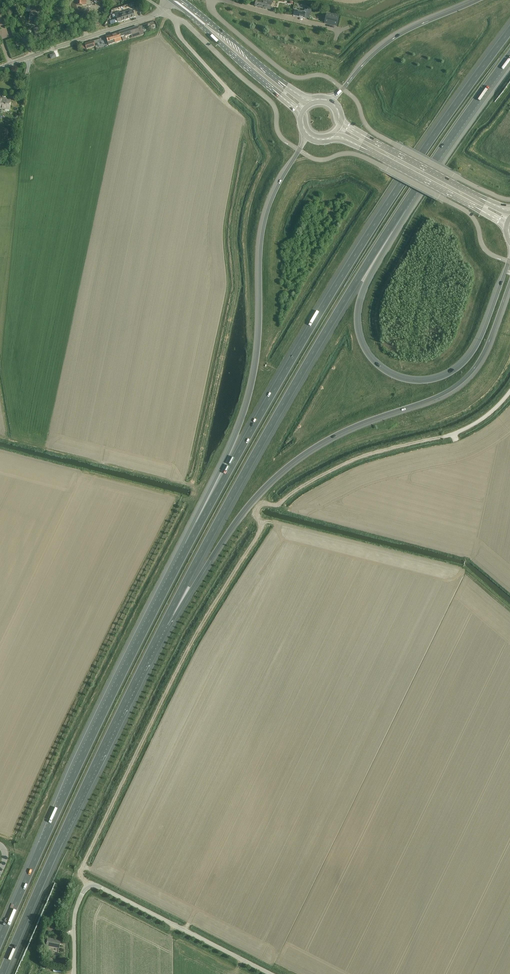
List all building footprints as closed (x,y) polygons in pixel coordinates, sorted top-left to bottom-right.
[(256,6),(270,10),(272,3),(268,2),(269,0),(260,0),(259,0),(256,0),(255,6),(256,6)] [(38,20),(39,14),(43,15),(44,9),(31,7),(30,12),(31,12),(29,21),(34,22),(34,19),(38,20)] [(115,13),(116,18),(118,22),(135,17),(133,10),(120,14),(120,12),(115,13)] [(336,16),(327,14),(326,19),(328,20),(327,24),(334,25),(334,24),(337,24),(338,18),(336,17),(336,16)] [(119,33),(121,37),(122,37),(123,41),(126,40),(125,37),(131,35),(133,38),(144,35),(142,26),(138,28),(138,27),(119,33)] [(119,33),(106,37),(107,40),(109,45),(122,41),(121,37),(119,33)] [(10,106),(11,101),(2,100),(3,99),(0,99),(0,109),(10,109),(10,106)] [(61,940),(56,939),(48,938),(46,946),(59,948),(61,940)]
